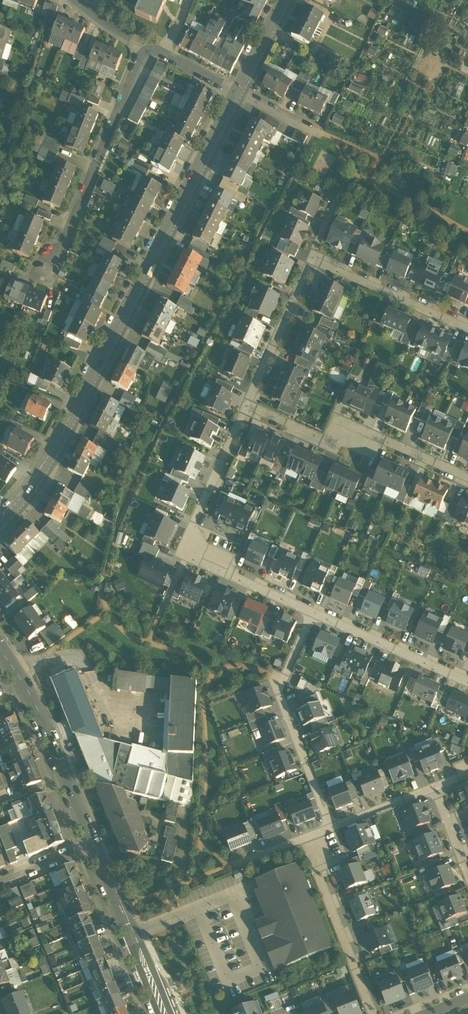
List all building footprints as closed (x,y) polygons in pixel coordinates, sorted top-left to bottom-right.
[(19,5),(11,2),(12,0),(11,0),(4,0),(2,5),(17,11),(19,5)] [(19,5),(27,8),(28,7),(34,10),(38,0),(21,0),(19,5)] [(167,0),(142,0),(139,6),(141,7),(138,14),(136,13),(136,14),(156,23),(167,0)] [(242,3),(248,6),(261,13),(266,2),(262,0),(242,0),(241,2),(242,3)] [(239,8),(246,11),(248,6),(242,3),(239,8)] [(43,15),(49,16),(52,5),(46,4),(43,15)] [(58,7),(52,5),(49,16),(55,18),(58,7)] [(261,13),(248,6),(246,11),(243,16),(246,18),(256,23),(261,13)] [(292,35),(309,44),(324,16),(307,7),(292,35)] [(398,18),(401,12),(392,7),(389,14),(398,18)] [(380,12),(372,8),(367,17),(375,21),(380,12)] [(185,25),(190,28),(193,22),(196,17),(189,14),(185,25)] [(344,20),(338,17),(335,23),(341,26),(344,20)] [(53,34),(66,39),(72,24),(59,19),(53,34)] [(212,36),(210,38),(216,41),(217,39),(225,23),(220,20),(219,20),(218,24),(212,36)] [(206,32),(207,33),(212,36),(218,24),(212,21),(208,29),(206,32)] [(11,31),(12,26),(11,25),(0,22),(0,27),(10,31),(11,31)] [(190,29),(191,30),(200,34),(204,27),(193,22),(190,28),(190,29)] [(85,29),(72,24),(66,39),(79,45),(85,29)] [(4,45),(6,39),(7,39),(8,39),(10,31),(0,27),(0,43),(4,45)] [(191,30),(188,35),(197,39),(197,40),(200,34),(191,30)] [(210,38),(212,36),(207,33),(205,37),(200,34),(197,40),(207,45),(210,38)] [(225,43),(226,43),(232,46),(234,42),(237,37),(233,35),(230,33),(225,43)] [(66,39),(53,34),(49,44),(62,49),(66,39)] [(190,53),(197,39),(188,35),(181,48),(190,53)] [(213,48),(216,41),(210,38),(207,45),(213,48)] [(7,39),(6,45),(12,47),(14,40),(8,39),(7,39)] [(79,45),(66,39),(62,49),(61,51),(74,57),(79,45)] [(200,58),(207,45),(197,40),(197,39),(190,53),(200,58)] [(222,41),(217,39),(216,41),(213,48),(217,50),(222,41)] [(232,46),(227,56),(237,61),(244,47),(234,42),(232,46)] [(284,49),(295,54),(298,48),(288,42),(284,49)] [(223,51),(222,53),(227,56),(232,46),(226,43),(222,50),(223,51)] [(73,58),(81,61),(86,48),(79,45),(74,57),(73,58)] [(90,60),(103,66),(109,50),(96,45),(94,51),(90,60)] [(211,63),(217,50),(213,48),(207,45),(200,58),(211,63)] [(94,51),(86,48),(81,61),(88,64),(90,60),(94,51)] [(123,56),(109,50),(103,66),(116,71),(123,56)] [(221,69),(227,56),(222,53),(217,50),(211,63),(221,69)] [(329,53),(323,50),(319,57),(325,60),(329,53)] [(230,74),(237,61),(227,56),(221,69),(230,74)] [(88,64),(86,70),(99,75),(100,73),(103,66),(90,60),(88,64)] [(88,64),(81,61),(78,68),(85,71),(86,70),(88,64)] [(158,61),(155,66),(165,71),(168,66),(158,61)] [(282,78),(285,71),(275,66),(274,66),(268,63),(264,72),(269,75),(271,72),(282,78)] [(103,66),(100,73),(113,79),(116,71),(103,66)] [(163,76),(165,71),(155,66),(153,71),(163,76)] [(152,71),(149,77),(160,82),(162,77),(152,71)] [(285,71),(282,78),(292,84),(291,87),(292,88),(297,78),(285,71)] [(263,86),(274,92),(282,78),(271,72),(269,75),(263,86)] [(302,80),(308,83),(310,78),(305,75),(302,80)] [(149,77),(147,82),(157,87),(160,82),(149,77)] [(292,88),(297,91),(302,80),(297,77),(297,78),(292,88)] [(292,84),(282,78),(274,92),(284,99),(291,87),(292,84)] [(197,88),(203,91),(206,86),(196,80),(193,86),(197,88)] [(308,83),(302,80),(297,91),(302,94),(308,83)] [(147,82),(144,87),(154,93),(157,87),(147,82)] [(348,89),(359,94),(362,88),(351,82),(348,89)] [(320,89),(308,83),(302,94),(303,94),(305,90),(316,95),(320,89)] [(185,97),(191,100),(197,88),(193,86),(191,85),(185,97)] [(144,87),(141,93),(151,98),(154,93),(144,87)] [(328,100),(327,103),(329,104),(334,94),(320,87),(320,89),(316,95),(328,100)] [(197,88),(191,100),(206,108),(212,96),(203,91),(197,88)] [(298,106),(310,111),(316,95),(305,90),(303,94),(298,106)] [(141,93),(138,98),(149,103),(151,98),(141,93)] [(329,104),(334,106),(339,95),(334,93),(334,94),(329,104)] [(88,102),(98,106),(102,98),(96,96),(91,94),(88,102)] [(328,100),(316,95),(310,111),(321,116),(327,103),(328,100)] [(70,103),(82,108),(85,100),(73,96),(70,103)] [(138,98),(136,103),(146,109),(149,103),(138,98)] [(191,100),(185,112),(200,120),(206,108),(191,100)] [(136,103),(133,109),(143,114),(146,109),(136,103)] [(74,126),(74,128),(90,135),(99,114),(82,108),(78,117),(74,126)] [(141,119),(143,114),(133,109),(130,114),(141,119)] [(185,112),(179,124),(194,132),(200,120),(185,112)] [(256,121),(266,127),(268,122),(270,118),(261,113),(256,121)] [(74,126),(78,117),(71,114),(67,123),(74,126)] [(138,125),(141,119),(130,114),(127,119),(138,125)] [(334,114),(331,122),(340,125),(343,117),(334,114)] [(270,118),(268,122),(278,127),(280,123),(270,118)] [(247,132),(263,140),(269,128),(266,127),(256,121),(253,120),(247,132)] [(276,132),(278,127),(268,122),(266,127),(269,128),(276,132)] [(179,124),(173,136),(184,142),(188,144),(194,132),(179,124)] [(82,154),(90,135),(74,128),(66,148),(82,154)] [(276,132),(269,128),(263,140),(268,143),(270,144),(270,143),(276,132)] [(291,140),(303,145),(307,136),(296,131),(291,140)] [(241,143),(257,152),(263,140),(247,132),(241,143)] [(282,135),(276,132),(270,143),(276,147),(282,135)] [(466,146),(467,141),(467,136),(463,133),(458,143),(466,146)] [(159,148),(161,149),(176,157),(184,142),(173,136),(169,134),(165,143),(163,142),(159,148)] [(46,137),(42,146),(58,153),(62,143),(46,137)] [(118,148),(124,151),(128,143),(122,140),(118,148)] [(268,143),(263,140),(257,152),(263,154),(268,143)] [(235,155),(251,163),(257,152),(241,143),(235,155)] [(450,145),(447,153),(456,156),(459,148),(450,145)] [(55,160),(58,153),(42,146),(39,154),(55,160)] [(168,173),(176,157),(161,149),(157,158),(155,157),(151,164),(168,173)] [(263,154),(257,152),(251,163),(257,166),(263,154)] [(235,155),(229,166),(246,175),(250,166),(251,163),(235,155)] [(138,160),(136,165),(147,171),(149,166),(138,160)] [(59,162),(51,182),(68,189),(76,169),(59,162)] [(447,162),(443,173),(453,177),(457,166),(447,162)] [(144,176),(147,171),(136,165),(133,170),(144,176)] [(240,186),(246,175),(229,166),(223,178),(224,179),(239,187),(240,186)] [(136,194),(138,195),(153,203),(161,187),(146,179),(141,188),(140,187),(136,194)] [(221,184),(242,195),(245,189),(240,186),(239,187),(224,179),(221,184)] [(107,181),(102,190),(112,195),(117,187),(107,181)] [(60,209),(68,189),(51,182),(43,203),(60,209)] [(233,199),(233,200),(238,202),(242,205),(246,197),(242,195),(221,184),(217,191),(233,199)] [(211,203),(227,211),(233,200),(233,199),(217,191),(211,203)] [(308,215),(314,218),(321,201),(305,194),(298,211),(308,215)] [(128,209),(130,210),(145,218),(153,203),(138,195),(134,203),(132,203),(128,209)] [(24,203),(39,210),(42,202),(27,196),(24,203)] [(232,214),(238,202),(233,200),(227,211),(232,214)] [(211,203),(205,214),(221,223),(227,211),(211,203)] [(294,215),(299,218),(306,221),(308,215),(298,211),(292,208),(289,213),(294,215)] [(53,215),(39,210),(37,215),(50,221),(53,215)] [(121,225),(122,225),(138,233),(145,218),(130,210),(126,219),(124,218),(121,225)] [(367,221),(370,214),(362,210),(359,218),(367,221)] [(221,223),(227,226),(233,214),(232,214),(227,211),(221,223)] [(205,214),(199,226),(215,234),(221,223),(205,214)] [(28,216),(21,234),(36,240),(38,236),(44,223),(28,216)] [(339,217),(337,222),(346,226),(348,221),(339,217)] [(310,223),(306,221),(299,218),(297,223),(308,228),(310,223)] [(292,243),(300,247),(303,240),(304,240),(306,234),(305,234),(308,228),(297,223),(291,221),(290,220),(281,238),(292,243)] [(341,248),(347,250),(350,243),(356,230),(346,226),(337,222),(328,242),(336,245),(335,247),(341,249),(341,248)] [(227,226),(221,223),(215,234),(221,237),(227,226)] [(129,249),(138,233),(122,225),(118,234),(116,233),(112,241),(129,249)] [(213,240),(215,234),(199,226),(193,238),(194,238),(208,246),(209,246),(213,240)] [(350,243),(356,245),(357,244),(361,233),(356,230),(350,243)] [(431,236),(424,232),(421,239),(428,243),(431,236)] [(34,244),(36,240),(21,234),(13,252),(29,258),(35,245),(34,244)] [(221,237),(215,234),(213,240),(219,243),(222,237),(221,237)] [(439,239),(431,236),(428,243),(428,244),(435,247),(439,239)] [(102,238),(100,243),(112,249),(115,245),(102,238)] [(190,245),(205,253),(208,246),(194,238),(190,245)] [(357,257),(376,265),(381,254),(384,248),(379,246),(380,244),(371,240),(370,242),(365,240),(362,246),(357,257)] [(110,254),(112,249),(100,243),(98,247),(110,254)] [(290,248),(297,252),(300,247),(292,243),(290,248)] [(352,255),(357,257),(362,246),(357,244),(356,245),(352,255)] [(211,256),(205,253),(190,245),(187,252),(202,260),(207,263),(211,256)] [(286,247),(284,253),(290,255),(295,257),(297,252),(290,248),(286,247)] [(287,261),(290,255),(284,253),(274,248),(271,254),(287,261)] [(400,249),(397,255),(411,262),(414,255),(400,249)] [(180,264),(196,272),(202,260),(187,252),(186,252),(180,264)] [(262,274),(284,284),(289,272),(287,267),(289,262),(287,261),(271,254),(262,274)] [(376,265),(381,268),(382,266),(386,257),(381,254),(376,265)] [(387,270),(405,278),(412,262),(411,262),(397,255),(394,254),(393,258),(388,269),(387,270)] [(107,255),(101,267),(116,275),(122,263),(107,255)] [(382,266),(388,269),(393,258),(387,255),(386,257),(382,266)] [(429,258),(424,267),(429,269),(430,267),(439,271),(442,264),(429,258)] [(3,260),(0,267),(7,270),(15,273),(18,266),(3,260)] [(207,263),(202,260),(196,272),(201,275),(207,263)] [(190,283),(196,272),(180,264),(174,275),(190,283)] [(101,267),(94,279),(110,287),(116,275),(101,267)] [(416,284),(435,292),(440,281),(443,275),(438,273),(439,271),(430,267),(429,269),(424,267),(421,273),(416,284)] [(416,284),(421,273),(416,270),(411,281),(416,284)] [(195,287),(201,275),(196,272),(190,283),(190,284),(195,287)] [(190,284),(190,283),(174,275),(168,287),(184,295),(190,284)] [(465,305),(467,298),(467,287),(463,285),(461,284),(463,281),(456,277),(454,281),(446,297),(465,305)] [(94,279),(88,291),(104,299),(110,287),(94,279)] [(344,291),(352,294),(354,289),(338,281),(335,287),(344,291)] [(435,292),(441,295),(446,284),(440,281),(435,292)] [(324,282),(317,298),(337,307),(344,291),(335,287),(324,282)] [(5,299),(23,306),(29,291),(25,289),(25,288),(12,283),(5,299)] [(259,313),(269,318),(278,297),(260,289),(256,288),(255,290),(254,290),(254,291),(251,298),(255,300),(251,309),(251,310),(259,313)] [(33,292),(29,291),(23,306),(41,313),(47,298),(33,292)] [(84,304),(86,305),(98,311),(104,299),(88,291),(82,303),(84,304)] [(344,291),(337,307),(345,310),(352,294),(344,291)] [(179,302),(190,307),(193,302),(182,296),(179,302)] [(332,318),(337,307),(317,298),(312,310),(332,319),(332,318)] [(160,301),(154,313),(171,321),(177,310),(160,301)] [(187,312),(190,307),(179,302),(177,307),(187,312)] [(76,319),(78,320),(94,328),(102,313),(98,311),(86,305),(82,313),(80,312),(76,319)] [(247,307),(245,313),(257,319),(259,313),(251,310),(251,309),(247,307)] [(340,321),(345,310),(337,307),(332,318),(340,321)] [(42,320),(48,322),(51,312),(46,310),(42,320)] [(404,335),(408,326),(411,320),(389,311),(382,325),(393,330),(404,335)] [(154,313),(148,324),(165,333),(171,321),(154,313)] [(254,324),(257,319),(245,313),(242,319),(254,324)] [(319,324),(332,330),(335,323),(322,318),(319,324)] [(242,343),(255,349),(264,329),(254,324),(242,319),(238,328),(233,325),(228,337),(242,343)] [(86,344),(94,328),(78,320),(74,329),(72,328),(68,335),(86,344)] [(159,345),(165,333),(148,324),(142,336),(159,345)] [(325,339),(331,341),(334,333),(318,326),(315,333),(326,338),(325,339)] [(400,342),(409,346),(414,333),(416,329),(408,326),(404,335),(400,342)] [(451,339),(438,333),(424,326),(420,336),(415,346),(420,349),(429,353),(442,359),(447,348),(451,339)] [(304,328),(298,340),(320,350),(325,339),(326,338),(315,333),(304,328)] [(390,337),(400,342),(404,335),(393,330),(390,337)] [(420,336),(414,333),(409,346),(414,348),(415,346),(420,336)] [(191,336),(188,343),(197,347),(200,340),(191,336)] [(61,344),(78,350),(81,345),(65,337),(61,344)] [(314,365),(320,350),(298,340),(292,355),(297,357),(314,365)] [(457,341),(453,350),(449,357),(460,362),(467,346),(457,341)] [(151,343),(148,348),(146,353),(145,354),(154,358),(154,359),(166,365),(169,359),(165,357),(167,352),(168,352),(151,343)] [(242,343),(239,350),(251,355),(252,356),(255,349),(242,343)] [(467,368),(467,346),(460,362),(459,365),(467,368)] [(145,354),(146,353),(133,347),(132,349),(145,355),(145,354)] [(121,366),(136,374),(137,374),(140,368),(146,356),(145,355),(132,349),(130,348),(121,366)] [(249,361),(251,355),(239,350),(235,348),(232,354),(249,361)] [(447,363),(449,357),(453,350),(447,348),(442,359),(441,361),(447,363)] [(429,353),(420,349),(417,356),(425,360),(429,353)] [(169,359),(171,361),(174,356),(167,352),(165,357),(169,359)] [(429,353),(425,360),(439,366),(441,361),(442,359),(429,353)] [(154,358),(145,354),(145,355),(146,356),(140,368),(147,372),(154,359),(154,358)] [(236,377),(241,380),(249,361),(232,354),(226,367),(229,374),(231,379),(236,377)] [(294,364),(298,366),(311,371),(314,365),(297,357),(294,364)] [(44,382),(61,390),(64,385),(63,385),(71,370),(54,362),(44,382)] [(127,391),(136,374),(121,366),(112,383),(119,387),(127,391)] [(311,371),(298,366),(295,372),(304,376),(304,377),(307,379),(311,371)] [(279,383),(297,391),(299,387),(300,387),(303,381),(302,381),(304,377),(304,376),(295,372),(286,368),(279,383)] [(343,382),(345,376),(334,373),(332,379),(343,382)] [(27,385),(40,389),(44,382),(30,374),(27,385)] [(342,391),(349,393),(353,384),(353,385),(356,379),(349,376),(342,391)] [(214,388),(230,395),(234,387),(218,380),(214,388)] [(164,383),(162,388),(170,392),(172,387),(164,383)] [(281,403),(294,408),(301,393),(297,391),(279,383),(272,398),(281,403)] [(200,397),(207,400),(210,393),(211,393),(214,387),(206,384),(200,397)] [(344,404),(357,410),(366,390),(353,385),(353,384),(349,393),(344,404)] [(205,406),(223,414),(225,409),(228,410),(231,401),(229,400),(231,395),(230,395),(214,388),(214,387),(211,393),(210,393),(207,400),(208,400),(205,406)] [(157,399),(165,403),(170,392),(162,388),(157,399)] [(379,396),(366,390),(357,410),(370,416),(375,404),(379,396)] [(388,391),(387,395),(382,404),(388,406),(394,394),(388,391)] [(381,407),(382,404),(387,395),(380,392),(379,396),(375,404),(381,407)] [(125,393),(122,399),(133,404),(136,398),(125,393)] [(26,412),(44,421),(52,406),(34,397),(26,412)] [(104,398),(97,413),(112,420),(119,406),(104,398)] [(130,411),(133,404),(122,399),(120,405),(130,411)] [(384,422),(395,427),(405,405),(394,400),(384,422)] [(278,410),(294,417),(298,409),(294,408),(281,403),(278,410)] [(416,410),(405,405),(395,427),(406,432),(416,410)] [(126,409),(119,406),(112,420),(118,423),(126,409)] [(415,419),(421,421),(426,408),(421,406),(415,419)] [(432,411),(426,408),(421,421),(426,424),(432,411)] [(200,420),(217,427),(220,420),(203,412),(200,420)] [(106,433),(108,429),(112,420),(97,413),(90,426),(99,431),(105,434),(106,433)] [(422,440),(433,444),(443,422),(432,418),(422,440)] [(190,438),(211,448),(214,441),(210,439),(213,434),(216,435),(219,428),(217,427),(200,420),(199,419),(196,425),(195,425),(192,432),(193,432),(190,438)] [(5,426),(16,430),(18,424),(7,420),(5,426)] [(118,423),(112,420),(108,429),(113,432),(118,423)] [(454,427),(443,422),(433,444),(444,449),(450,436),(454,427)] [(450,436),(458,440),(465,426),(457,422),(454,427),(450,436)] [(8,447),(25,457),(34,440),(18,431),(8,447)] [(260,456),(262,457),(271,437),(257,431),(252,442),(248,451),(249,452),(251,452),(260,456)] [(98,433),(95,439),(99,440),(109,446),(113,448),(117,450),(120,444),(104,436),(98,433)] [(467,460),(467,436),(459,456),(467,460)] [(284,443),(271,437),(262,457),(274,463),(275,463),(278,456),(284,443)] [(238,455),(246,459),(249,452),(248,451),(252,442),(245,439),(238,455)] [(109,446),(99,440),(96,446),(98,447),(106,451),(107,451),(109,446)] [(75,456),(90,464),(97,449),(91,446),(82,441),(75,456)] [(98,447),(97,449),(90,464),(98,468),(106,451),(98,447)] [(299,474),(300,475),(309,454),(297,449),(292,460),(288,469),(299,474)] [(205,459),(185,450),(182,457),(181,456),(178,463),(179,464),(176,470),(176,471),(190,477),(195,479),(198,473),(199,473),(202,466),(202,465),(205,459)] [(257,462),(260,456),(251,452),(248,458),(257,462)] [(322,460),(309,454),(300,475),(313,480),(317,471),(322,460)] [(83,477),(90,464),(75,456),(68,470),(83,477)] [(271,470),(278,473),(284,459),(278,456),(275,463),(274,463),(271,470)] [(259,465),(271,470),(274,463),(262,457),(259,465)] [(284,459),(278,473),(285,476),(285,475),(288,469),(292,460),(285,457),(284,459)] [(6,484),(17,470),(2,459),(0,462),(0,479),(6,484)] [(375,482),(387,487),(396,467),(383,462),(378,473),(374,482),(375,482)] [(336,491),(339,492),(348,472),(335,466),(330,476),(326,486),(328,487),(329,489),(334,492),(336,491)] [(409,473),(396,467),(387,487),(399,493),(400,493),(404,484),(409,473)] [(231,468),(227,477),(232,480),(236,471),(231,468)] [(187,483),(190,477),(176,471),(176,470),(173,469),(170,476),(182,481),(187,483)] [(299,474),(288,469),(285,475),(296,479),(299,474)] [(364,486),(371,489),(375,482),(374,482),(378,473),(372,470),(371,471),(364,486)] [(310,487),(317,490),(324,473),(317,471),(313,480),(310,487)] [(360,477),(348,472),(339,492),(341,493),(342,495),(347,497),(349,497),(351,498),(360,477)] [(330,476),(324,473),(317,490),(323,493),(326,486),(330,476)] [(170,483),(179,487),(182,481),(170,476),(166,474),(163,480),(170,483)] [(82,479),(78,486),(87,491),(91,485),(82,479)] [(413,499),(426,505),(435,485),(422,479),(415,494),(413,499)] [(161,501),(182,511),(188,497),(185,495),(187,491),(179,487),(170,483),(161,501)] [(396,500),(403,503),(409,491),(411,487),(404,484),(400,493),(399,493),(396,500)] [(95,487),(91,485),(87,491),(92,494),(95,487)] [(448,491),(435,485),(426,505),(439,511),(443,502),(448,491)] [(92,494),(87,491),(78,486),(75,493),(85,499),(88,501),(92,494)] [(399,493),(387,487),(384,495),(396,500),(399,493)] [(52,502),(67,509),(74,495),(73,495),(59,488),(52,502)] [(409,491),(403,503),(409,506),(413,499),(415,494),(409,491)] [(75,493),(73,495),(74,495),(67,509),(67,510),(79,516),(85,521),(90,511),(82,505),(83,505),(85,499),(75,493)] [(215,505),(223,508),(227,499),(229,496),(221,493),(215,505)] [(229,496),(227,499),(244,507),(246,501),(230,494),(229,496)] [(244,507),(227,499),(223,508),(217,521),(245,533),(250,521),(254,511),(244,507)] [(463,499),(456,514),(454,518),(461,521),(460,523),(467,526),(467,502),(463,499)] [(60,523),(67,510),(67,509),(52,502),(45,515),(60,523)] [(438,512),(445,515),(447,510),(449,505),(443,502),(439,511),(438,512)] [(90,511),(85,521),(85,522),(91,511),(83,505),(82,505),(90,511)] [(254,511),(250,521),(256,523),(261,510),(256,508),(254,511)] [(157,509),(154,515),(165,519),(168,514),(157,509)] [(442,521),(451,525),(454,518),(456,514),(447,510),(445,515),(442,521)] [(435,518),(442,521),(445,515),(438,512),(435,518)] [(154,515),(149,525),(171,535),(176,524),(165,519),(154,515)] [(321,523),(312,519),(310,524),(319,528),(321,523)] [(51,521),(46,526),(54,533),(54,534),(58,529),(59,528),(51,521)] [(16,533),(28,545),(40,534),(39,534),(27,522),(16,533)] [(144,536),(149,525),(144,523),(139,534),(144,536)] [(149,525),(144,536),(156,541),(166,546),(171,535),(149,525)] [(49,538),(54,533),(46,526),(41,531),(49,538)] [(58,529),(54,534),(61,539),(65,535),(58,529)] [(41,531),(39,534),(40,534),(28,545),(36,553),(49,539),(49,538),(41,531)] [(17,556),(28,545),(16,533),(5,544),(17,556)] [(66,544),(61,539),(54,534),(54,533),(49,538),(49,539),(61,550),(66,544)] [(244,550),(249,553),(253,544),(256,536),(251,534),(244,550)] [(70,539),(65,535),(61,539),(66,544),(70,539)] [(156,541),(144,536),(142,542),(144,543),(153,547),(156,541)] [(256,536),(253,544),(268,550),(271,543),(256,536)] [(139,554),(147,558),(147,557),(155,561),(160,550),(153,547),(144,543),(139,554)] [(268,550),(253,544),(249,553),(246,560),(261,567),(268,550)] [(37,554),(36,553),(28,545),(17,556),(15,558),(22,566),(23,567),(37,554)] [(278,548),(273,546),(268,557),(273,559),(278,548)] [(300,560),(284,553),(275,573),(291,580),(296,570),(300,560)] [(309,556),(304,553),(300,560),(296,570),(302,572),(309,556)] [(155,561),(147,557),(147,558),(140,574),(147,577),(145,581),(154,585),(156,581),(163,585),(168,574),(170,568),(155,561)] [(10,562),(17,571),(22,566),(15,558),(10,562)] [(12,575),(17,571),(10,562),(5,567),(12,575)] [(325,582),(329,571),(312,563),(302,585),(320,593),(325,582)] [(329,571),(325,582),(330,585),(337,568),(332,566),(329,571)] [(12,575),(16,580),(22,576),(17,571),(12,575)] [(9,585),(0,574),(0,593),(9,585)] [(173,576),(168,574),(163,585),(168,587),(173,576)] [(195,579),(189,576),(185,583),(180,595),(198,603),(207,584),(200,581),(201,579),(196,577),(195,579)] [(117,590),(124,587),(121,578),(113,581),(117,590)] [(360,578),(356,587),(352,595),(358,597),(365,581),(360,578)] [(356,587),(340,579),(331,598),(347,606),(352,595),(356,587)] [(178,600),(180,595),(185,583),(180,581),(172,597),(178,600)] [(372,584),(366,581),(359,596),(365,598),(372,584)] [(13,589),(9,585),(0,593),(0,601),(7,609),(20,598),(13,589)] [(24,595),(29,602),(38,594),(33,588),(24,595)] [(233,603),(236,596),(230,593),(231,592),(224,590),(218,588),(209,609),(226,617),(227,617),(233,603)] [(387,610),(392,612),(396,604),(400,596),(394,593),(387,610)] [(376,618),(384,600),(369,594),(361,612),(376,618)] [(263,617),(267,609),(249,601),(240,619),(259,628),(263,617)] [(240,605),(233,603),(227,617),(226,617),(225,619),(232,622),(240,605)] [(404,631),(413,612),(396,604),(392,612),(387,623),(404,631)] [(36,605),(31,609),(37,617),(42,614),(36,605)] [(45,628),(37,617),(31,609),(15,620),(29,640),(45,628)] [(442,622),(425,614),(416,636),(432,644),(437,633),(442,622)] [(297,622),(280,615),(276,623),(270,636),(271,636),(287,643),(297,622)] [(442,622),(448,625),(450,619),(445,616),(442,622)] [(262,636),(269,619),(263,617),(259,628),(256,634),(261,637),(262,636)] [(269,639),(271,636),(270,636),(276,623),(269,619),(262,636),(269,639)] [(448,625),(442,622),(437,633),(443,635),(448,625)] [(51,627),(60,639),(65,636),(56,624),(51,627)] [(41,634),(50,647),(60,639),(51,627),(41,634)] [(467,641),(467,637),(452,630),(444,649),(461,656),(466,646),(467,641)] [(339,641),(321,633),(313,650),(332,658),(333,656),(338,643),(339,641)] [(344,646),(338,643),(333,656),(338,658),(343,647),(344,646)] [(353,674),(352,673),(362,651),(350,646),(349,650),(342,665),(340,668),(345,670),(343,676),(350,679),(353,674)] [(336,663),(342,665),(349,650),(343,647),(338,658),(336,663)] [(362,651),(352,673),(353,674),(363,678),(368,667),(373,656),(362,651)] [(370,678),(376,681),(383,665),(377,662),(373,670),(370,678)] [(192,809),(194,755),(169,754),(169,755),(163,754),(133,746),(132,748),(102,740),(76,674),(82,672),(82,673),(84,673),(84,671),(78,667),(77,667),(67,666),(46,663),(43,667),(56,684),(71,722),(69,727),(74,729),(95,783),(95,784),(192,809)] [(391,667),(384,664),(383,665),(376,681),(375,683),(396,692),(405,673),(398,670),(399,668),(392,665),(391,667)] [(363,678),(360,684),(366,686),(370,678),(373,670),(368,667),(363,678)] [(114,689),(146,693),(146,689),(148,676),(117,672),(116,672),(115,682),(114,689)] [(172,679),(148,676),(146,689),(171,692),(172,679)] [(440,687),(420,677),(413,694),(433,703),(438,691),(440,687)] [(416,681),(410,678),(405,689),(411,692),(416,681)] [(171,692),(169,754),(194,755),(197,682),(172,679),(171,692)] [(272,706),(265,688),(242,697),(246,706),(248,705),(249,706),(251,713),(252,714),(263,709),(272,706)] [(438,705),(446,709),(454,693),(446,689),(444,693),(438,705)] [(444,693),(438,691),(433,703),(431,707),(436,710),(438,705),(444,693)] [(454,693),(446,709),(466,718),(467,714),(467,699),(454,693)] [(302,701),(305,708),(319,702),(317,695),(302,701)] [(326,718),(319,702),(305,708),(297,711),(303,727),(311,724),(326,718)] [(244,716),(246,715),(251,713),(249,706),(241,709),(244,716)] [(252,714),(251,713),(246,715),(249,723),(266,717),(263,709),(252,714)] [(0,731),(17,725),(18,725),(14,715),(0,720),(0,730),(0,731)] [(269,725),(266,717),(249,723),(252,732),(261,728),(269,725)] [(326,718),(311,724),(313,730),(328,724),(326,718)] [(268,746),(285,739),(278,722),(269,725),(261,728),(268,746)] [(330,730),(328,724),(313,730),(312,730),(314,736),(330,730)] [(0,731),(4,740),(20,734),(17,725),(0,731)] [(314,736),(310,737),(317,754),(342,744),(336,727),(330,730),(314,736)] [(6,745),(8,749),(24,743),(20,734),(4,740),(6,745)] [(433,741),(435,746),(438,754),(444,751),(439,738),(433,741)] [(10,754),(11,759),(28,753),(24,743),(8,749),(10,754)] [(438,754),(435,746),(430,748),(429,747),(422,750),(423,751),(418,753),(417,754),(420,761),(425,775),(444,768),(438,754)] [(265,761),(269,760),(282,755),(279,748),(262,754),(265,761)] [(414,763),(420,761),(417,754),(418,753),(415,748),(409,750),(413,760),(414,763)] [(409,750),(409,749),(403,751),(405,757),(408,763),(413,760),(409,750)] [(276,778),(297,770),(289,752),(282,755),(269,760),(276,778)] [(13,763),(15,768),(32,762),(31,761),(28,753),(11,759),(13,763)] [(408,763),(405,757),(387,764),(394,782),(412,775),(408,763)] [(33,761),(31,761),(32,762),(15,768),(17,772),(9,776),(11,780),(19,777),(19,778),(22,776),(25,783),(22,785),(23,789),(27,788),(41,782),(42,782),(33,761)] [(13,763),(6,766),(8,771),(9,776),(17,772),(15,768),(13,763)] [(377,773),(384,789),(389,787),(382,770),(377,772),(377,773)] [(359,781),(363,779),(360,771),(351,775),(354,782),(359,781)] [(384,789),(377,773),(372,775),(370,771),(363,774),(364,778),(363,779),(359,781),(365,797),(384,789)] [(341,777),(326,783),(329,790),(344,784),(341,777)] [(352,781),(345,784),(352,801),(359,798),(352,781)] [(27,788),(29,793),(43,788),(41,782),(27,788)] [(329,790),(328,791),(336,810),(353,803),(352,801),(345,784),(344,784),(329,790)] [(123,851),(140,855),(142,849),(145,850),(149,844),(148,841),(144,840),(145,838),(144,835),(141,834),(143,826),(137,824),(139,816),(133,814),(134,811),(133,809),(132,809),(134,803),(122,800),(124,791),(102,786),(100,794),(103,794),(102,798),(104,805),(106,804),(108,808),(107,812),(114,829),(117,829),(119,834),(117,835),(120,843),(123,844),(122,847),(123,851)] [(457,790),(465,809),(467,807),(467,786),(457,790)] [(46,794),(43,788),(29,793),(24,795),(26,802),(29,801),(46,794)] [(307,796),(309,802),(313,812),(319,810),(312,793),(307,796)] [(46,794),(29,801),(34,814),(51,807),(46,794)] [(419,806),(417,800),(400,806),(403,813),(419,806)] [(13,807),(14,810),(18,820),(34,814),(29,801),(26,802),(13,807)] [(309,802),(289,810),(295,826),(315,818),(313,812),(309,802)] [(164,821),(175,824),(179,807),(168,804),(164,821)] [(274,806),(278,816),(281,822),(286,820),(280,804),(274,806)] [(419,806),(403,813),(410,830),(430,822),(428,816),(429,816),(427,811),(426,811),(423,805),(419,806)] [(55,818),(51,807),(34,814),(39,825),(55,818)] [(13,822),(18,820),(14,810),(9,812),(13,822)] [(278,816),(258,824),(263,838),(284,830),(281,822),(278,816)] [(60,829),(55,818),(39,825),(43,836),(60,829)] [(244,828),(250,842),(257,839),(250,822),(243,825),(244,828)] [(1,840),(13,835),(8,824),(0,828),(0,837),(1,840)] [(353,853),(356,851),(373,845),(375,844),(368,825),(345,834),(353,853)] [(164,838),(167,838),(175,840),(177,829),(167,826),(164,838)] [(244,828),(225,835),(232,851),(250,843),(250,842),(244,828)] [(65,842),(60,829),(43,836),(24,844),(29,857),(45,850),(65,842)] [(413,836),(415,842),(432,836),(429,829),(413,836)] [(413,843),(421,862),(443,853),(436,834),(432,836),(415,842),(413,843)] [(17,847),(13,835),(1,840),(6,851),(12,848),(12,849),(17,847)] [(178,841),(175,840),(167,838),(162,861),(172,863),(178,841)] [(373,845),(356,851),(359,857),(360,856),(375,850),(373,845)] [(17,861),(12,849),(12,848),(6,851),(11,864),(17,861)] [(344,863),(346,869),(359,864),(359,865),(363,863),(360,856),(359,857),(344,863)] [(255,881),(259,891),(302,873),(299,864),(255,881)] [(339,872),(346,890),(359,885),(366,882),(362,873),(359,865),(359,864),(346,869),(339,872)] [(427,875),(437,871),(434,864),(417,870),(421,878),(427,876),(427,875)] [(57,871),(62,885),(79,878),(74,865),(57,871)] [(427,876),(434,893),(455,884),(448,867),(437,871),(427,875),(427,876)] [(62,885),(57,871),(51,874),(56,887),(62,885)] [(273,937),(285,967),(332,948),(302,873),(259,891),(255,892),(266,918),(255,922),(263,941),(273,937)] [(366,882),(359,885),(359,886),(368,883),(364,873),(362,873),(366,882)] [(84,889),(79,878),(62,885),(67,896),(84,889)] [(31,884),(24,887),(20,888),(25,899),(35,895),(31,884)] [(7,892),(12,903),(21,899),(16,888),(7,892)] [(84,889),(67,896),(71,906),(71,907),(72,908),(88,901),(84,889)] [(354,895),(356,901),(367,896),(365,891),(354,895)] [(467,913),(460,895),(438,904),(445,921),(445,922),(456,917),(467,913)] [(63,909),(71,906),(67,896),(60,899),(63,909)] [(351,903),(358,921),(374,915),(372,909),(374,908),(371,902),(370,903),(367,896),(356,901),(351,903)] [(12,903),(15,911),(24,907),(21,899),(12,903)] [(93,913),(88,901),(72,908),(75,916),(70,918),(71,921),(70,921),(71,922),(87,915),(93,913)] [(92,926),(87,915),(71,922),(75,933),(92,926)] [(459,925),(456,917),(445,922),(445,921),(439,924),(442,932),(459,925)] [(40,925),(42,931),(48,928),(46,923),(40,925)] [(360,928),(364,936),(375,932),(372,923),(360,928)] [(97,938),(92,926),(75,933),(80,945),(97,938)] [(375,932),(364,936),(370,953),(379,950),(390,945),(383,929),(375,932)] [(273,937),(263,941),(275,971),(285,967),(273,937)] [(101,950),(97,938),(80,945),(83,954),(79,956),(80,958),(101,950)] [(390,945),(379,950),(381,955),(398,949),(395,943),(390,945)] [(460,955),(457,947),(452,949),(455,958),(459,966),(464,964),(460,955)] [(106,961),(101,950),(80,958),(81,961),(86,959),(89,968),(106,961)] [(42,975),(51,972),(45,957),(36,960),(42,975)] [(455,958),(438,965),(444,982),(462,975),(459,966),(455,958)] [(9,960),(1,963),(5,973),(12,971),(13,970),(9,960)] [(111,973),(106,961),(89,968),(94,980),(111,973)] [(409,977),(415,993),(433,987),(425,965),(407,972),(409,977)] [(396,978),(399,984),(404,982),(403,979),(399,968),(393,970),(396,978)] [(12,971),(5,973),(10,983),(11,988),(18,986),(12,971)] [(10,983),(5,973),(0,975),(0,987),(10,983)] [(115,984),(111,973),(94,980),(98,991),(115,984)] [(410,996),(415,993),(409,977),(403,979),(404,982),(410,996)] [(399,984),(396,978),(379,984),(387,1004),(404,998),(399,984)] [(11,988),(10,983),(0,987),(0,993),(11,988)] [(116,985),(115,984),(98,991),(102,1000),(97,1002),(98,1005),(120,996),(115,985),(116,985)] [(276,992),(264,996),(266,1002),(278,998),(276,992)] [(332,1013),(339,1011),(334,1000),(337,998),(335,993),(326,996),(332,1013)] [(340,1013),(360,1013),(352,993),(337,998),(334,1000),(339,1011),(340,1013)] [(9,1013),(30,1013),(22,994),(3,1001),(9,1013)] [(120,996),(98,1005),(100,1008),(104,1006),(107,1013),(109,1013),(124,1008),(120,996)] [(332,1013),(326,996),(320,999),(322,1004),(326,1013),(330,1013),(332,1013)] [(301,1004),(304,1011),(322,1004),(320,999),(319,997),(301,1004)] [(257,1002),(231,1012),(232,1013),(262,1013),(257,1002)] [(322,1004),(304,1011),(305,1012),(305,1013),(326,1013),(322,1004)]
